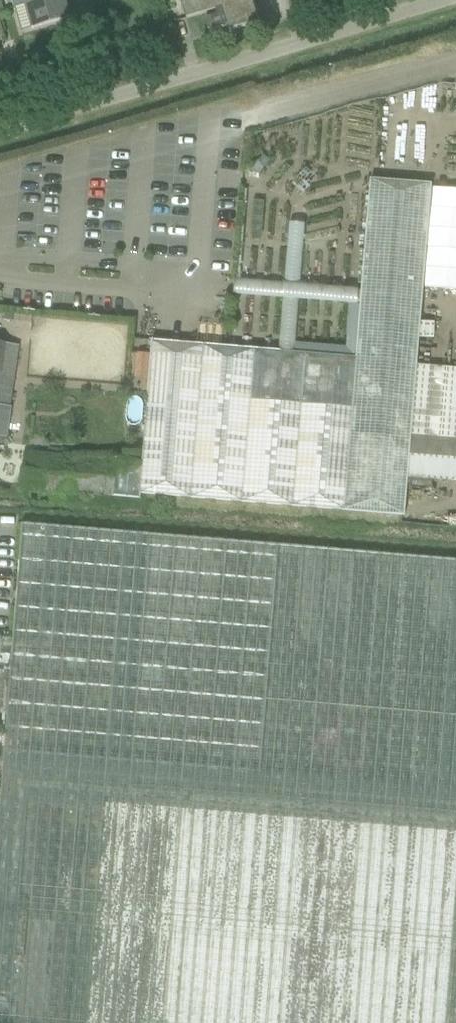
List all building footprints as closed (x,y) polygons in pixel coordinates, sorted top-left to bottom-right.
[(65,0),(40,0),(24,4),(31,28),(70,17),(65,0)] [(252,0),(180,0),(186,19),(202,14),(208,33),(226,27),(228,32),(258,23),(252,0)] [(417,365),(432,185),(378,180),(371,179),(356,358),(152,341),(146,414),(144,441),(142,463),(115,461),(24,453),(21,488),(140,498),(141,493),(404,515),(407,477),(455,481),(455,368),(417,365)] [(7,436),(11,410),(10,410),(19,346),(0,343),(0,435),(7,436)] [(22,523),(13,639),(0,638),(0,719),(6,719),(0,796),(0,1022),(455,1022),(455,560),(22,523)]
